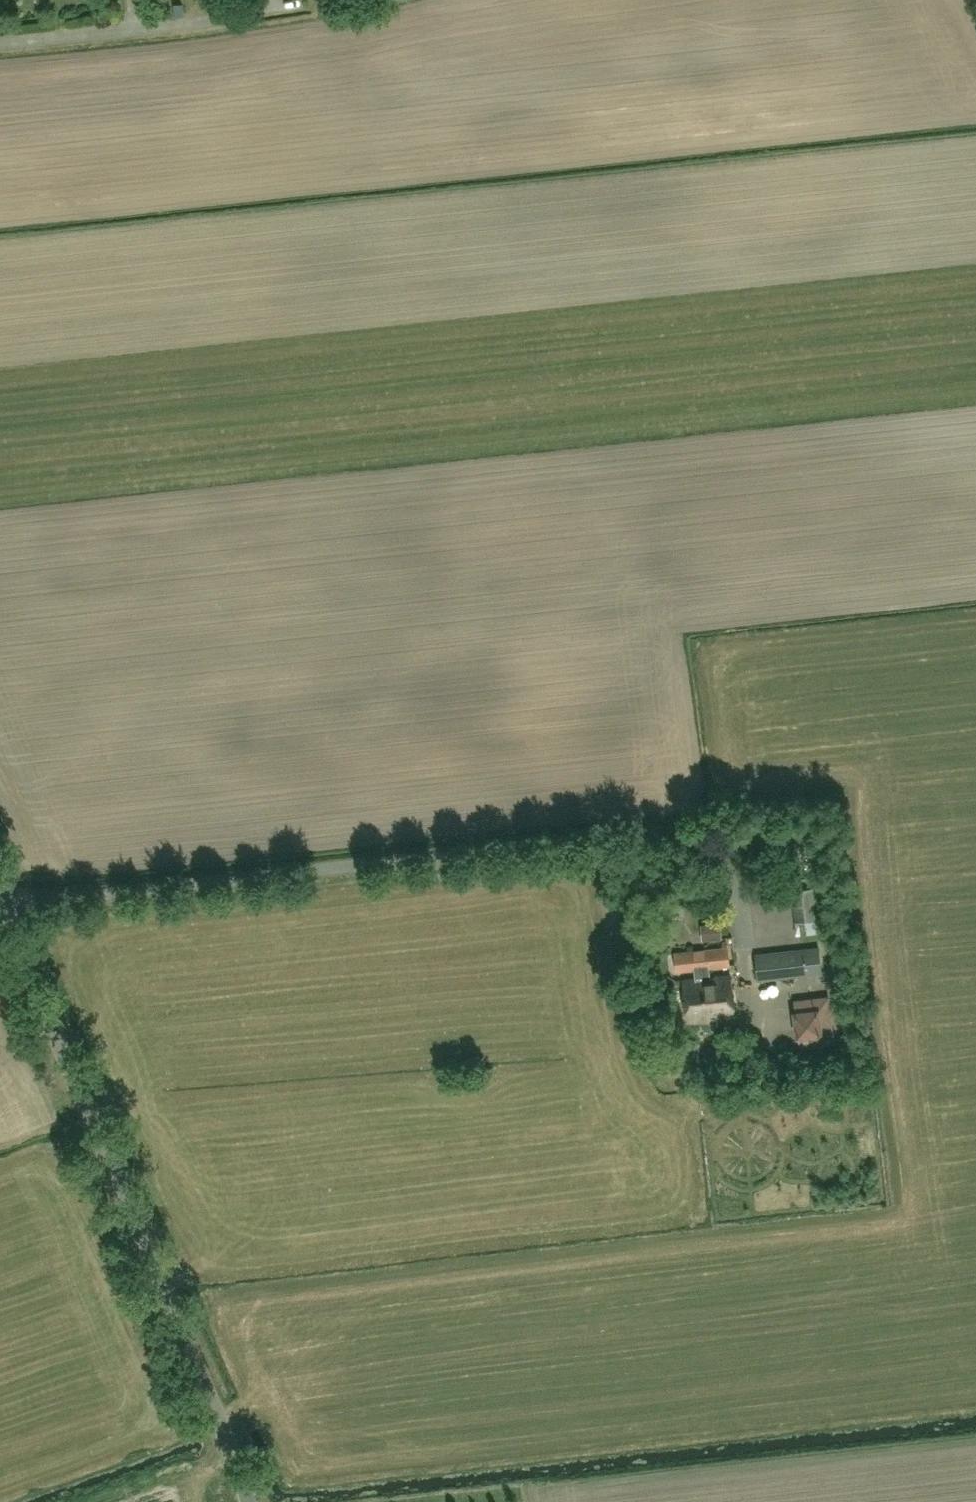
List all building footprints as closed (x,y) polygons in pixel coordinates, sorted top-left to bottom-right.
[(182,4),(174,5),(175,16),(183,16),(182,4)] [(797,927),(809,927),(811,888),(799,887),(797,927)] [(721,922),(701,924),(702,940),(722,938),(721,922)] [(727,948),(675,953),(677,972),(694,971),(695,980),(684,981),(688,1022),(734,1017),(730,976),(710,978),(709,969),(729,967),(727,948)] [(822,973),(819,948),(756,955),(758,980),(822,973)]
